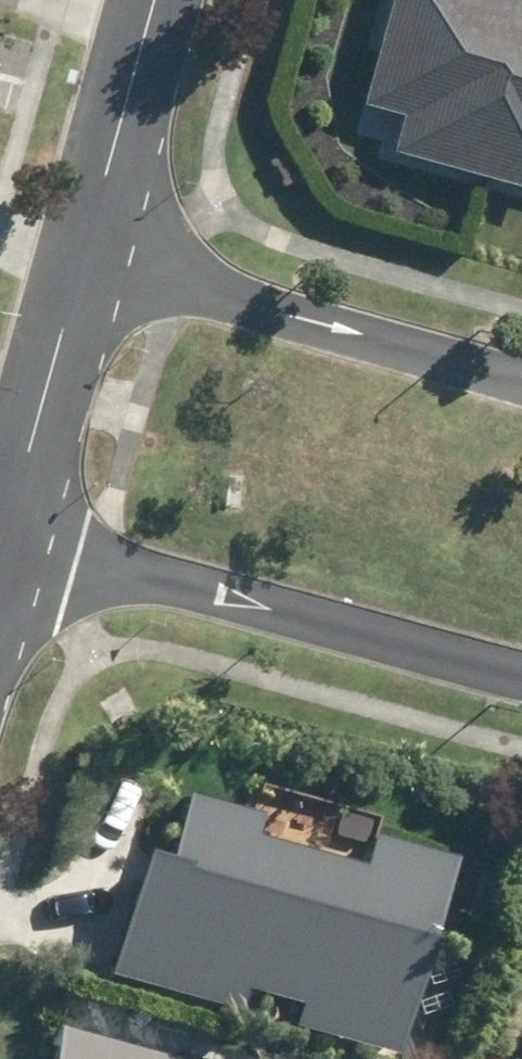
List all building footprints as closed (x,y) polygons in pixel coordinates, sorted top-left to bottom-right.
[(342,101),(390,115),(381,146),(521,187),(521,0),(372,0),(342,101)] [(342,861),(238,837),(245,807),(168,789),(153,851),(127,845),(96,978),(224,1008),(228,992),(280,1004),(273,1033),(377,1057),(425,852),(348,834),(342,861)] [(33,1058),(174,1058),(43,1023),(33,1058)]
